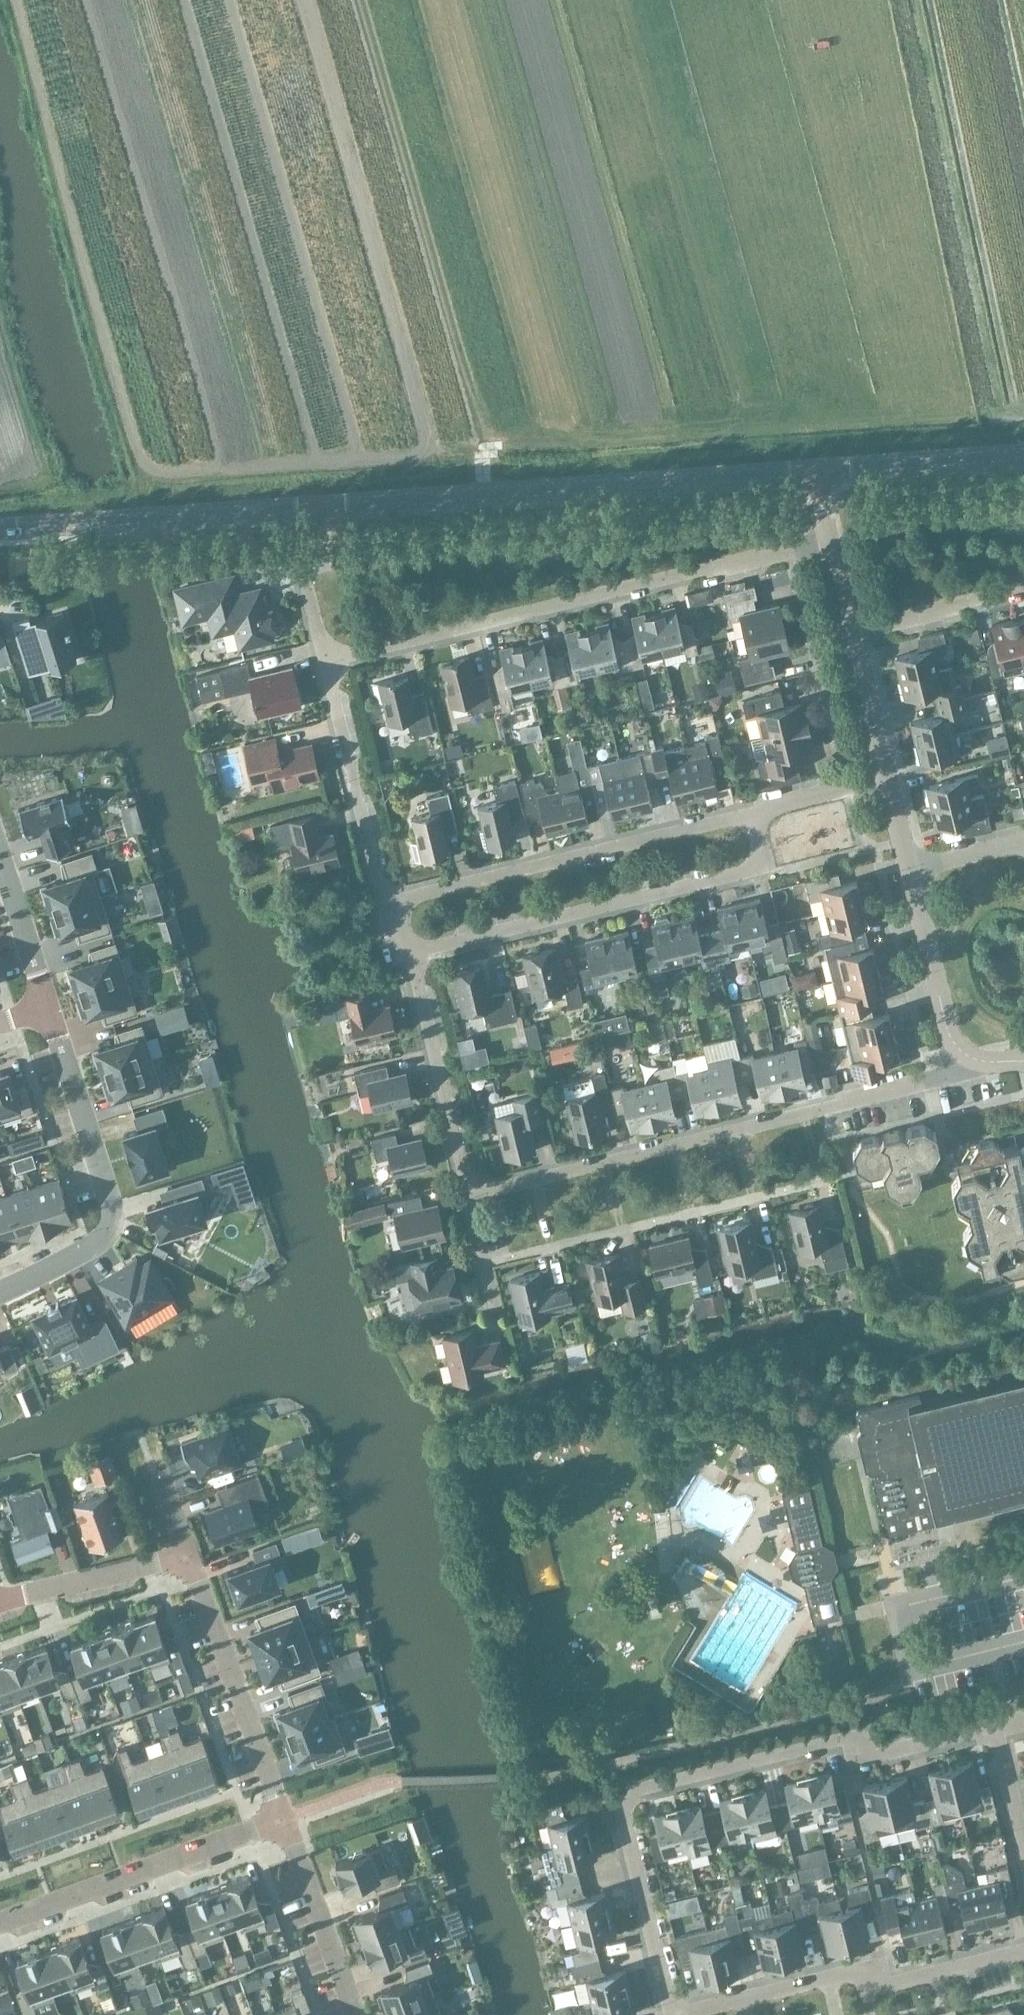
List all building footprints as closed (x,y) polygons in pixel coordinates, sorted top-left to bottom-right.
[(236,590),(233,576),(176,590),(186,630),(211,624),(214,634),(236,628),(240,647),(272,639),(271,633),(277,631),(282,624),(280,615),(272,611),(266,613),(260,589),(235,595),(234,591),(236,590)] [(754,585),(723,593),(729,617),(740,614),(745,635),(784,626),(779,604),(756,609),(753,598),(757,597),(754,585)] [(654,614),(663,652),(684,647),(686,655),(698,652),(691,624),(680,627),(675,606),(662,609),(662,612),(654,614)] [(30,617),(13,622),(28,674),(30,674),(27,665),(48,658),(51,668),(77,660),(69,632),(72,631),(70,626),(67,627),(63,612),(37,620),(38,624),(32,625),(30,617)] [(642,657),(663,652),(654,614),(645,616),(645,613),(632,617),(637,637),(625,640),(632,669),(644,666),(642,657)] [(1013,620),(1023,659),(1023,617),(1013,620)] [(1002,664),(1023,659),(1013,620),(992,625),(998,651),(986,654),(992,677),(1004,674),(1002,664)] [(588,630),(597,668),(618,663),(620,672),(632,669),(625,640),(614,643),(609,622),(596,625),(596,628),(588,630)] [(790,648),(784,626),(745,635),(751,656),(739,659),(745,682),(776,675),(773,663),(769,664),(767,654),(790,648)] [(576,673),(597,668),(588,630),(579,632),(579,629),(565,633),(571,654),(559,656),(566,685),(578,682),(576,673)] [(900,679),(939,669),(936,657),(948,651),(943,631),(920,637),(923,650),(895,657),(900,679)] [(11,660),(2,633),(0,634),(0,664),(11,660)] [(522,646),(531,684),(552,679),(554,688),(566,685),(559,656),(548,659),(543,638),(529,641),(530,644),(522,646)] [(510,689),(531,684),(522,646),(513,648),(513,646),(500,649),(505,670),(493,672),(502,710),(515,707),(510,689)] [(468,713),(493,707),(486,679),(474,682),(468,656),(453,660),(454,662),(442,665),(451,705),(466,702),(468,713)] [(259,716),(301,706),(292,667),(250,677),(247,664),(220,670),(226,695),(252,689),(259,716)] [(941,680),(939,669),(900,679),(905,699),(934,692),(936,704),(963,697),(960,684),(956,685),(955,680),(941,680)] [(412,736),(433,731),(424,699),(413,702),(407,679),(408,679),(408,677),(393,681),(393,679),(371,684),(371,685),(373,685),(377,703),(384,701),(389,723),(388,723),(388,725),(408,720),(412,736)] [(762,736),(808,725),(806,714),(803,715),(800,703),(784,707),(781,691),(742,701),(746,717),(757,714),(762,736)] [(967,710),(963,697),(936,704),(939,715),(911,722),(916,743),(955,733),(952,722),(964,716),(963,711),(967,710)] [(811,735),(808,725),(762,736),(768,757),(756,760),(760,777),(799,767),(795,751),(811,748),(808,736),(811,735)] [(957,744),(955,733),(916,743),(921,763),(972,750),(971,744),(957,744)] [(687,759),(697,798),(718,793),(713,770),(726,766),(718,734),(705,737),(705,741),(684,746),(687,759)] [(274,740),(243,747),(252,781),(270,778),(273,792),(300,786),(298,780),(319,775),(311,745),(277,753),(274,740)] [(989,747),(994,759),(1010,753),(1006,741),(989,747)] [(663,747),(651,750),(658,778),(669,775),(676,803),(697,798),(687,759),(677,762),(670,750),(664,751),(663,747)] [(639,753),(619,758),(623,775),(633,814),(653,809),(646,780),(658,778),(651,750),(639,753)] [(612,819),(633,814),(623,775),(612,777),(606,766),(600,767),(599,763),(587,766),(593,793),(605,790),(612,819)] [(559,790),(568,830),(589,824),(582,796),(593,793),(587,766),(575,769),(576,773),(556,777),(559,790)] [(931,807),(970,797),(968,787),(980,780),(978,774),(926,786),(931,807)] [(547,835),(568,830),(559,790),(547,793),(541,781),(535,783),(534,779),(520,782),(527,809),(540,806),(547,835)] [(502,843),(517,840),(516,838),(515,839),(510,816),(523,813),(515,780),(493,786),(497,802),(477,807),(478,808),(479,808),(484,830),(483,830),(480,831),(485,849),(483,849),(483,850),(502,846),(502,843)] [(1016,795),(1020,794),(1018,786),(1011,787),(1012,792),(1016,795)] [(427,798),(431,814),(411,819),(422,860),(436,856),(436,853),(450,849),(447,835),(458,832),(448,793),(427,798)] [(982,794),(970,797),(931,807),(937,828),(965,821),(968,835),(992,829),(982,794)] [(20,809),(19,809),(27,837),(28,836),(40,832),(47,854),(47,855),(71,847),(70,846),(63,825),(70,823),(71,823),(62,795),(61,796),(20,809)] [(299,873),(340,863),(333,833),(317,837),(312,817),(314,816),(313,815),(271,826),(276,848),(292,844),(299,873)] [(251,822),(235,827),(240,842),(255,837),(251,822)] [(49,900),(52,909),(100,894),(93,873),(98,871),(92,852),(61,861),(62,863),(63,862),(68,879),(42,887),(46,901),(49,900)] [(825,911),(862,902),(861,898),(862,891),(859,891),(857,882),(856,881),(841,884),(838,873),(805,881),(810,901),(822,898),(825,911)] [(112,930),(100,894),(52,909),(55,919),(52,920),(56,933),(75,927),(79,939),(78,940),(79,941),(112,930)] [(739,903),(748,942),(761,939),(763,949),(784,944),(778,921),(766,924),(760,898),(739,903)] [(863,906),(862,902),(825,911),(831,933),(827,933),(830,945),(855,939),(852,928),(867,924),(867,923),(865,913),(867,912),(863,906)] [(728,947),(748,942),(739,903),(718,908),(724,934),(712,937),(718,960),(730,957),(728,947)] [(723,983),(718,960),(712,937),(700,940),(694,914),(673,919),(682,959),(701,954),(708,986),(723,983)] [(654,924),(651,925),(658,950),(646,953),(652,976),(664,973),(662,964),(682,959),(673,919),(670,920),(666,916),(656,918),(654,924)] [(794,920),(796,935),(813,933),(810,917),(794,920)] [(652,976),(646,953),(634,956),(628,930),(607,935),(616,975),(629,972),(631,981),(652,976)] [(596,980),(616,975),(607,935),(585,941),(592,966),(580,969),(586,992),(598,989),(596,980)] [(857,950),(855,939),(830,945),(833,957),(836,956),(841,977),(878,968),(877,964),(878,957),(875,957),(873,948),(872,947),(857,950)] [(75,982),(78,991),(126,976),(115,942),(90,950),(90,951),(91,951),(94,961),(68,969),(72,983),(75,982)] [(555,948),(523,956),(533,997),(565,989),(569,1008),(584,1004),(577,977),(563,981),(555,948)] [(453,973),(463,1014),(483,1009),(487,1026),(518,1019),(511,989),(490,994),(483,965),(453,973)] [(879,972),(878,968),(832,980),(836,996),(835,996),(839,1013),(871,1005),(868,994),(883,990),(883,989),(881,980),(883,978),(879,972)] [(789,978),(793,992),(815,987),(811,972),(789,978)] [(777,976),(781,990),(789,987),(785,974),(777,976)] [(78,991),(81,1001),(78,1002),(82,1015),(101,1009),(105,1021),(104,1021),(105,1023),(138,1012),(126,976),(78,991)] [(389,1005),(364,1011),(360,995),(333,1002),(337,1018),(351,1015),(357,1043),(396,1034),(389,1005)] [(873,1016),(871,1005),(839,1013),(847,1046),(894,1034),(893,1030),(894,1023),(891,1023),(888,1013),(873,1016)] [(814,1032),(832,1032),(832,1018),(813,1018),(814,1032)] [(101,1064),(104,1073),(152,1058),(141,1024),(116,1032),(116,1033),(117,1033),(120,1043),(94,1051),(98,1065),(101,1064)] [(894,1034),(847,1046),(855,1079),(887,1071),(884,1060),(899,1056),(899,1055),(897,1046),(899,1044),(895,1038),(894,1034)] [(775,1053),(784,1090),(805,1085),(801,1068),(812,1065),(806,1041),(794,1044),(795,1048),(775,1053)] [(741,1057),(747,1081),(758,1078),(762,1095),(784,1090),(775,1053),(754,1058),(753,1054),(741,1057)] [(707,1062),(709,1069),(718,1106),(740,1101),(735,1084),(747,1081),(741,1057),(729,1059),(729,1057),(707,1062)] [(104,1073),(107,1083),(104,1084),(108,1097),(128,1091),(131,1103),(131,1105),(164,1094),(152,1058),(104,1073)] [(681,1097),(675,1073),(673,1064),(659,1067),(662,1081),(644,1085),(653,1122),(674,1117),(670,1100),(681,1097)] [(374,1109),(412,1100),(406,1074),(389,1078),(386,1065),(354,1073),(360,1096),(370,1093),(374,1109)] [(709,1069),(689,1074),(688,1070),(675,1073),(681,1097),(693,1094),(697,1111),(718,1106),(709,1069)] [(33,1111),(25,1086),(14,1090),(8,1071),(0,1073),(0,1121),(33,1111)] [(598,1102),(611,1099),(604,1072),(591,1075),(596,1092),(566,1099),(577,1140),(606,1133),(598,1102)] [(632,1127),(653,1122),(644,1085),(624,1090),(623,1086),(610,1089),(616,1113),(627,1110),(632,1127)] [(528,1121),(542,1117),(536,1094),(513,1100),(516,1111),(496,1116),(506,1158),(535,1150),(528,1121)] [(167,1122),(162,1107),(134,1116),(135,1118),(137,1118),(140,1128),(139,1129),(139,1130),(126,1134),(124,1135),(125,1137),(130,1150),(129,1150),(130,1152),(131,1152),(133,1159),(132,1159),(133,1161),(138,1175),(137,1175),(138,1177),(140,1176),(143,1175),(144,1179),(158,1174),(156,1171),(168,1167),(155,1127),(167,1122)] [(861,1140),(853,1152),(856,1167),(869,1174),(872,1189),(886,1185),(899,1193),(913,1189),(921,1177),(935,1173),(932,1159),(939,1147),(936,1132),(923,1124),(908,1128),(905,1133),(900,1130),(883,1134),(880,1139),(875,1136),(861,1140)] [(394,1173),(428,1165),(422,1139),(398,1145),(395,1133),(371,1139),(376,1161),(390,1157),(394,1173)] [(956,1159),(959,1173),(952,1186),(955,1200),(967,1208),(971,1221),(963,1234),(967,1248),(979,1256),(983,1270),(997,1266),(1009,1274),(1023,1270),(1023,1159),(1022,1158),(1019,1144),(1004,1147),(992,1140),(977,1143),(970,1156),(956,1159)] [(22,1156),(26,1169),(36,1166),(32,1153),(22,1156)] [(16,1172),(26,1169),(22,1156),(12,1159),(16,1172)] [(242,1163),(228,1168),(232,1180),(241,1207),(256,1202),(246,1175),(242,1163)] [(162,1202),(145,1207),(150,1224),(154,1223),(157,1235),(161,1233),(163,1237),(178,1232),(177,1229),(203,1221),(195,1193),(203,1191),(199,1178),(164,1188),(168,1200),(162,1202)] [(59,1179),(32,1187),(46,1230),(61,1225),(61,1224),(72,1220),(59,1179)] [(32,1187),(7,1195),(20,1237),(29,1234),(30,1235),(46,1230),(32,1187)] [(7,1195),(0,1197),(0,1245),(11,1241),(10,1240),(20,1237),(7,1195)] [(420,1195),(413,1196),(387,1202),(391,1216),(395,1215),(402,1247),(445,1237),(437,1204),(423,1207),(420,1195)] [(349,1212),(353,1226),(388,1216),(385,1202),(349,1212)] [(819,1205),(816,1206),(815,1205),(813,1204),(812,1204),(810,1204),(808,1204),(807,1204),(805,1205),(804,1207),(803,1207),(802,1208),(802,1209),(790,1212),(799,1251),(820,1246),(823,1259),(846,1254),(839,1228),(826,1232),(819,1205)] [(752,1278),(778,1272),(771,1246),(757,1250),(751,1221),(719,1229),(730,1272),(750,1267),(752,1278)] [(698,1281),(712,1278),(705,1245),(691,1248),(688,1237),(649,1246),(657,1275),(694,1266),(698,1281)] [(624,1311),(645,1306),(639,1279),(626,1282),(619,1253),(587,1261),(597,1302),(620,1297),(624,1311)] [(164,1276),(161,1278),(150,1260),(140,1266),(136,1259),(100,1280),(126,1323),(172,1296),(171,1295),(174,1293),(175,1288),(169,1277),(164,1276)] [(417,1309),(460,1298),(452,1266),(426,1272),(423,1260),(393,1268),(396,1281),(409,1278),(417,1309)] [(549,1312),(574,1306),(568,1283),(543,1289),(539,1273),(510,1280),(520,1323),(550,1316),(549,1312)] [(93,1348),(122,1333),(105,1305),(91,1313),(74,1284),(32,1307),(51,1339),(79,1324),(93,1348)] [(482,1369),(505,1363),(499,1340),(476,1345),(473,1330),(443,1337),(454,1380),(483,1373),(482,1369)] [(4,1365),(6,1371),(19,1365),(10,1343),(0,1347),(0,1367),(4,1365)] [(921,1401),(920,1396),(918,1395),(858,1410),(856,1412),(861,1431),(857,1437),(862,1456),(868,1459),(886,1533),(886,1535),(947,1521),(950,1518),(949,1514),(1023,1495),(1023,1376),(921,1401)] [(29,1387),(17,1392),(21,1403),(34,1398),(29,1387)] [(228,1425),(181,1442),(187,1460),(189,1459),(192,1467),(196,1466),(201,1478),(241,1463),(228,1425)] [(108,1459),(94,1464),(100,1481),(115,1476),(108,1459)] [(231,1503),(206,1512),(217,1543),(259,1528),(251,1508),(268,1502),(258,1474),(225,1486),(231,1503)] [(788,1561),(800,1568),(804,1584),(813,1623),(840,1616),(809,1488),(782,1495),(795,1549),(788,1561)] [(40,1490),(14,1499),(27,1535),(11,1541),(19,1562),(55,1549),(50,1536),(56,1534),(54,1527),(63,1524),(55,1504),(46,1507),(40,1490)] [(90,1547),(123,1536),(108,1492),(75,1503),(90,1547)] [(257,1561),(229,1572),(238,1601),(280,1586),(273,1567),(283,1563),(275,1542),(253,1550),(257,1561)] [(308,1637),(295,1601),(256,1616),(256,1617),(257,1617),(261,1628),(250,1632),(258,1655),(256,1655),(257,1656),(308,1637)] [(154,1615),(134,1622),(150,1667),(169,1660),(175,1676),(187,1672),(176,1639),(164,1643),(154,1615)] [(112,1629),(112,1630),(128,1674),(130,1673),(127,1665),(145,1658),(149,1668),(150,1667),(134,1622),(133,1622),(112,1629)] [(112,1630),(91,1638),(108,1681),(128,1674),(112,1630)] [(308,1637),(257,1656),(257,1657),(259,1656),(267,1679),(278,1675),(282,1686),(281,1686),(282,1687),(321,1673),(308,1637)] [(104,1673),(91,1638),(72,1645),(81,1673),(70,1677),(76,1693),(79,1701),(92,1697),(86,1680),(104,1673)] [(46,1646),(26,1653),(39,1688),(57,1681),(63,1698),(76,1693),(70,1677),(68,1669),(56,1674),(46,1646)] [(25,1652),(4,1660),(17,1696),(18,1695),(39,1688),(26,1653),(25,1652)] [(0,1662),(0,1712),(22,1704),(18,1695),(17,1696),(4,1661),(0,1662)] [(280,1728),(284,1738),(322,1724),(314,1701),(323,1697),(318,1685),(294,1694),(298,1706),(272,1716),(277,1729),(280,1728)] [(150,1704),(160,1700),(156,1689),(146,1693),(150,1704)] [(972,1703),(975,1718),(988,1714),(985,1700),(972,1703)] [(171,1720),(162,1723),(165,1732),(175,1729),(171,1720)] [(162,1723),(152,1726),(156,1735),(165,1732),(162,1723)] [(322,1724),(284,1738),(288,1747),(284,1749),(289,1762),(315,1753),(320,1765),(344,1756),(340,1744),(330,1747),(322,1724)] [(169,1731),(191,1792),(218,1782),(202,1737),(186,1742),(182,1741),(177,1728),(169,1731)] [(148,1756),(165,1801),(168,1800),(168,1801),(189,1793),(191,1792),(169,1731),(160,1734),(165,1747),(163,1751),(148,1756)] [(371,1735),(352,1742),(357,1757),(376,1750),(371,1735)] [(117,1750),(139,1811),(165,1801),(148,1756),(134,1761),(130,1760),(125,1747),(117,1750)] [(70,1761),(92,1822),(95,1820),(95,1821),(116,1813),(119,1812),(103,1766),(87,1772),(83,1770),(79,1758),(70,1761)] [(950,1765),(961,1811),(980,1806),(981,1812),(995,1808),(989,1784),(978,1787),(972,1760),(950,1765)] [(67,1831),(92,1822),(70,1761),(61,1764),(66,1776),(64,1780),(50,1785),(67,1831)] [(0,1767),(0,1779),(12,1775),(8,1764),(0,1767)] [(924,1800),(930,1824),(944,1821),(943,1815),(961,1811),(950,1765),(928,1770),(935,1797),(924,1800)] [(808,1779),(817,1815),(820,1827),(853,1819),(845,1787),(833,1790),(829,1773),(808,1779)] [(19,1779),(41,1840),(67,1831),(50,1785),(36,1790),(32,1789),(28,1776),(19,1779)] [(930,1824),(924,1800),(913,1803),(906,1776),(885,1781),(897,1830),(915,1826),(916,1828),(930,1824)] [(14,1850),(17,1849),(38,1842),(38,1841),(41,1840),(19,1779),(11,1782),(15,1795),(13,1799),(0,1804),(0,1812),(14,1850)] [(779,1803),(786,1828),(798,1825),(797,1820),(817,1815),(808,1779),(786,1784),(791,1800),(779,1803)] [(897,1830),(885,1781),(863,1786),(870,1813),(859,1816),(865,1840),(879,1837),(878,1835),(897,1830)] [(774,1831),(786,1828),(779,1803),(768,1806),(764,1789),(743,1795),(751,1831),(753,1838),(775,1833),(774,1831)] [(732,1836),(751,1831),(743,1795),(721,1800),(726,1816),(714,1819),(720,1844),(733,1841),(732,1836)] [(553,1845),(592,1835),(586,1814),(563,1820),(561,1814),(563,1813),(561,1802),(536,1808),(539,1819),(547,1817),(548,1823),(553,1845)] [(678,1811),(686,1847),(688,1854),(710,1849),(709,1846),(720,1844),(714,1819),(703,1822),(699,1805),(678,1811)] [(666,1852),(686,1847),(678,1811),(656,1816),(660,1833),(649,1835),(655,1860),(668,1857),(666,1852)] [(555,1886),(580,1880),(577,1868),(575,1869),(573,1863),(597,1857),(592,1835),(553,1845),(541,1848),(547,1869),(548,1875),(551,1887),(555,1886)] [(828,1859),(824,1846),(798,1853),(801,1866),(828,1859)] [(376,1889),(398,1881),(394,1870),(386,1872),(378,1850),(365,1854),(361,1852),(354,1854),(352,1859),(335,1865),(337,1869),(334,1874),(337,1880),(341,1882),(343,1887),(344,1886),(344,1887),(372,1877),(376,1889)] [(948,1880),(954,1905),(961,1904),(968,1930),(988,1925),(978,1884),(966,1887),(962,1872),(948,1863),(943,1864),(947,1881),(948,1880)] [(978,1884),(988,1925),(1008,1920),(1002,1894),(1014,1891),(1008,1866),(987,1871),(989,1882),(978,1884)] [(249,1876),(228,1883),(245,1929),(262,1923),(265,1930),(280,1924),(271,1901),(260,1905),(249,1876)] [(583,1891),(580,1880),(555,1886),(558,1897),(566,1895),(567,1901),(572,1923),(611,1913),(606,1892),(582,1897),(580,1892),(583,1891)] [(948,1880),(947,1881),(933,1884),(936,1895),(916,1900),(926,1940),(946,1935),(940,1909),(954,1905),(948,1880)] [(228,1884),(208,1892),(221,1927),(238,1921),(241,1930),(245,1929),(228,1883),(227,1884),(228,1884)] [(840,1909),(849,1945),(869,1941),(863,1914),(875,1911),(868,1885),(847,1890),(848,1907),(840,1909)] [(362,1940),(398,1927),(391,1906),(407,1900),(403,1888),(379,1896),(383,1908),(355,1918),(356,1922),(352,1923),(357,1937),(362,1936),(363,1939),(362,1940)] [(905,1945),(926,1940),(916,1900),(914,1889),(893,1894),(881,1897),(889,1927),(900,1924),(905,1945)] [(775,1925),(784,1962),(804,1957),(797,1929),(810,1926),(803,1899),(801,1891),(787,1895),(791,1908),(771,1913),(774,1925),(775,1925)] [(208,1892),(187,1899),(197,1927),(186,1931),(198,1965),(210,1961),(204,1943),(223,1937),(219,1927),(221,1927),(208,1892)] [(697,1894),(666,1901),(670,1915),(700,1907),(697,1894)] [(849,1945),(840,1909),(838,1897),(818,1902),(816,1896),(803,1899),(810,1926),(822,1923),(828,1951),(849,1945)] [(164,1907),(144,1914),(160,1958),(179,1951),(186,1969),(198,1965),(186,1931),(174,1935),(164,1907)] [(733,1946),(745,1943),(738,1917),(737,1912),(723,1915),(726,1924),(706,1929),(718,1978),(724,1976),(725,1980),(740,1976),(733,1946)] [(574,1963),(599,1957),(596,1946),(594,1946),(592,1941),(616,1935),(611,1913),(572,1923),(578,1944),(580,1950),(572,1952),(574,1963)] [(763,1967),(784,1962),(775,1925),(774,1925),(771,1913),(753,1918),(752,1914),(738,1917),(745,1943),(757,1940),(763,1967)] [(143,1915),(124,1922),(140,1965),(137,1956),(156,1949),(159,1958),(160,1958),(144,1914),(142,1914),(143,1915)] [(140,1965),(124,1922),(104,1929),(119,1973),(140,1965)] [(408,1924),(398,1927),(362,1940),(364,1944),(361,1949),(364,1955),(368,1957),(370,1961),(371,1961),(371,1962),(399,1952),(403,1964),(427,1955),(423,1942),(415,1945),(408,1924)] [(718,1978),(706,1929),(674,1937),(677,1950),(689,1947),(698,1983),(718,1978)] [(79,1937),(58,1945),(74,1990),(92,1984),(95,1991),(110,1986),(101,1962),(90,1966),(79,1937)] [(58,1946),(37,1953),(50,1989),(68,1982),(72,1991),(74,1990),(58,1945),(57,1945),(58,1946)] [(16,1961),(26,1989),(15,1993),(23,2014),(29,2014),(38,2011),(36,2004),(53,1998),(49,1989),(50,1989),(37,1953),(16,1961)] [(599,1957),(574,1963),(570,1964),(573,1976),(585,1973),(592,2000),(630,1991),(625,1969),(601,1975),(600,1969),(602,1969),(599,1957)] [(389,2012),(434,1996),(426,1975),(433,1973),(429,1960),(405,1968),(409,1980),(381,1990),(383,1994),(378,1995),(383,2010),(388,2008),(389,2012),(388,2012),(389,2012)] [(275,2012),(276,2014),(311,2014),(312,2014),(304,1991),(291,1995),(295,2005),(275,2012)] [(630,1991),(592,2000),(595,2014),(625,2014),(635,2012),(630,1991)] [(138,1997),(141,2007),(150,2003),(147,1994),(138,1997)] [(434,1996),(389,2012),(389,2014),(441,2014),(434,1996)] [(1009,2006),(984,2012),(985,2014),(1011,2014),(1009,2006)]
